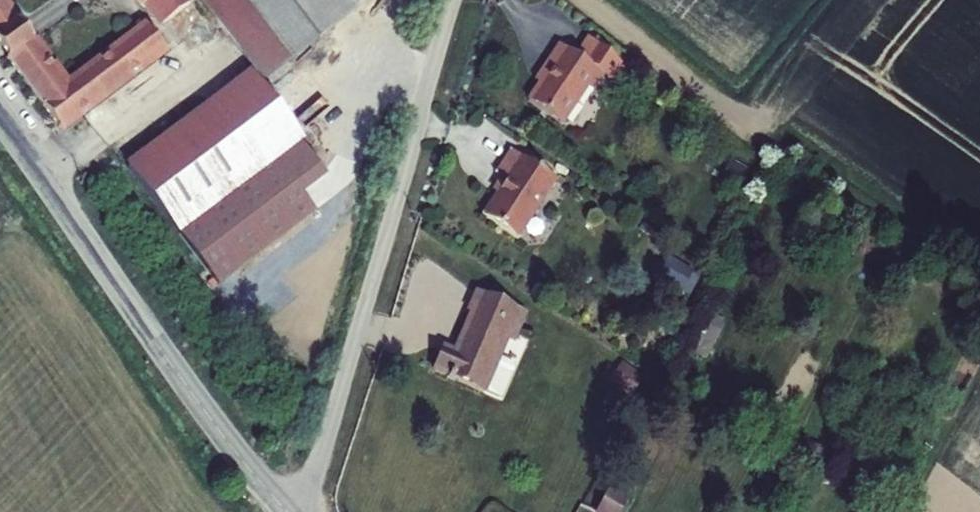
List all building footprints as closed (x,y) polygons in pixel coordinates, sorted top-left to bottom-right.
[(160,24),(188,3),(186,0),(137,0),(141,6),(145,4),(160,24)] [(261,80),(367,0),(200,0),(261,80)] [(59,129),(164,48),(146,25),(66,87),(0,1),(0,53),(59,129)] [(576,58),(602,76),(609,81),(621,64),(588,41),(576,58)] [(592,91),(602,76),(576,58),(560,47),(544,69),(549,72),(528,103),(560,126),(587,87),(592,91)] [(216,283),(312,210),(298,192),(322,174),(296,140),(299,137),(250,73),(127,167),(216,283)] [(514,238),(553,181),(509,151),(493,174),(497,176),(504,181),(495,194),(480,216),(514,238)] [(746,170),(731,162),(722,177),(738,186),(746,170)] [(497,176),(488,190),(495,194),(504,181),(497,176)] [(692,271),(668,258),(657,280),(681,293),(682,291),(690,295),(699,279),(691,274),(692,271)] [(431,371),(482,393),(496,360),(505,341),(510,331),(516,333),(524,314),(475,293),(466,312),(470,313),(452,353),(441,348),(431,371)] [(706,308),(699,322),(715,330),(721,316),(706,308)] [(715,330),(699,322),(686,349),(702,357),(715,330)] [(511,343),(516,333),(510,331),(505,341),(511,343)] [(680,369),(687,373),(694,360),(686,356),(680,369)] [(509,366),(496,360),(482,393),(498,401),(510,377),(509,366)] [(610,379),(630,394),(641,378),(621,364),(610,379)] [(807,432),(804,447),(824,451),(826,436),(807,432)] [(596,511),(620,511),(632,491),(613,479),(594,511),(596,511)]
